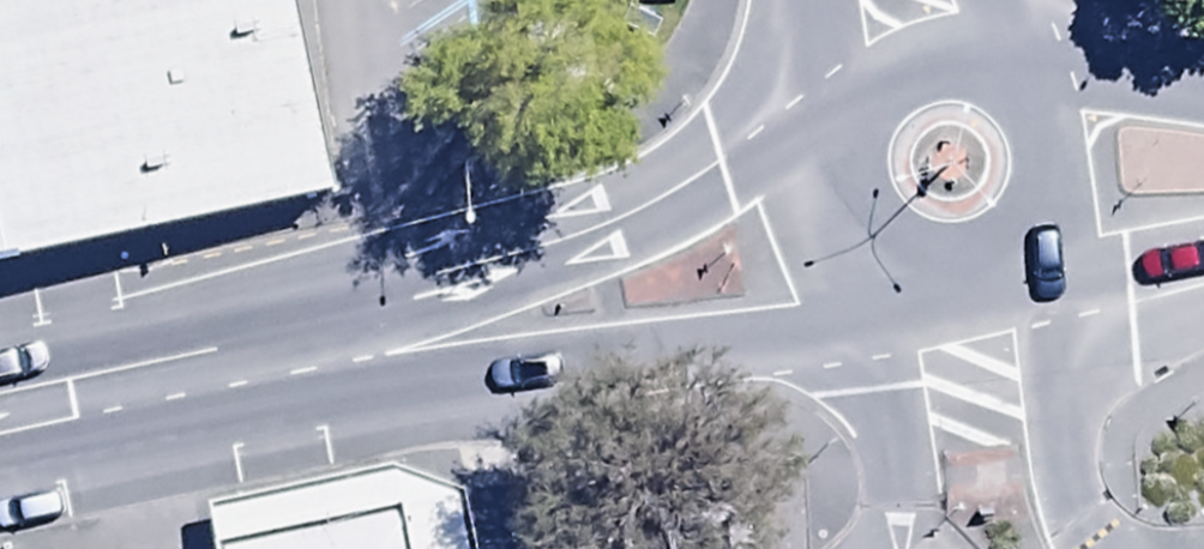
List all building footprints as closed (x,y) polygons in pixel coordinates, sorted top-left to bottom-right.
[(333,176),(296,0),(0,0),(0,246),(333,176)] [(225,548),(467,548),(452,489),(224,548),(225,548)]
